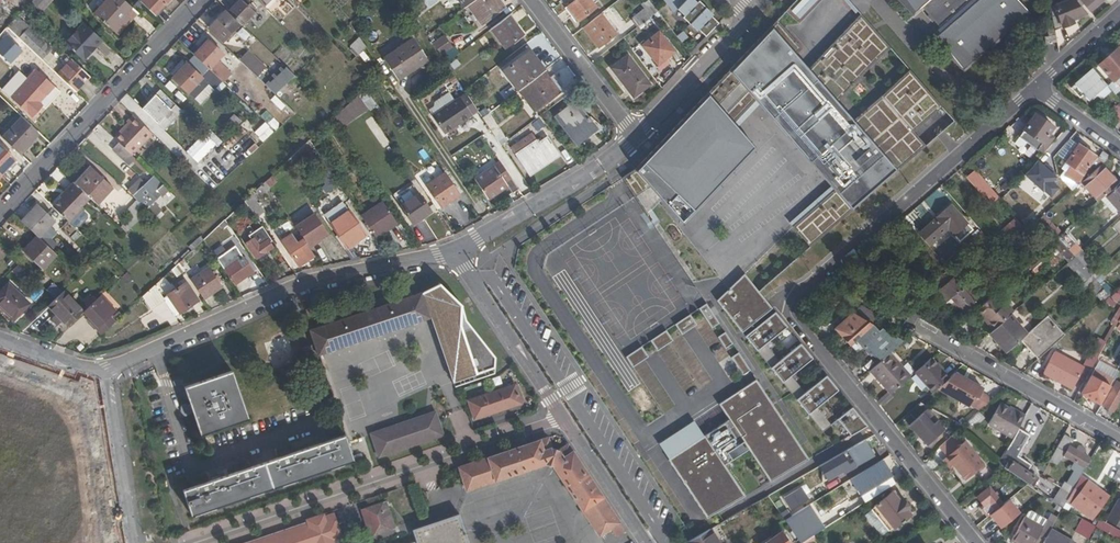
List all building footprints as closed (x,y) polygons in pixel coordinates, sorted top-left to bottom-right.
[(15,10),(12,0),(5,0),(1,1),(6,14),(15,10)] [(53,0),(32,0),(29,3),(41,13),(53,0)] [(125,0),(124,0),(104,0),(93,11),(114,30),(129,14),(120,6),(125,0)] [(129,14),(134,9),(125,0),(120,6),(129,14)] [(142,3),(153,14),(166,0),(145,0),(142,3)] [(229,12),(240,23),(242,25),(256,11),(245,0),(240,0),(229,12)] [(498,0),(474,0),(467,5),(482,25),(504,8),(498,0)] [(590,0),(576,0),(567,7),(578,21),(595,8),(590,0)] [(631,17),(638,27),(658,12),(649,0),(641,6),(642,8),(631,17)] [(696,0),(669,0),(667,2),(675,12),(679,9),(686,15),(684,17),(691,24),(707,7),(703,3),(701,5),(698,2),(696,0)] [(799,20),(821,0),(795,0),(787,7),(799,20)] [(979,0),(903,0),(913,11),(920,5),(943,31),(979,0)] [(943,31),(936,39),(963,71),(1029,12),(1016,0),(979,0),(943,31)] [(1087,14),(1076,2),(1074,0),(1073,0),(1051,7),(1055,29),(1056,30),(1074,23),(1073,20),(1087,14)] [(1090,13),(1105,0),(1079,0),(1090,13)] [(711,12),(707,7),(691,24),(698,30),(700,29),(707,36),(719,23),(712,16),(709,13),(711,12)] [(206,27),(216,14),(208,8),(198,21),(206,27)] [(134,9),(129,14),(114,30),(118,35),(138,13),(134,9)] [(226,14),(224,12),(210,27),(223,40),(238,25),(226,14)] [(228,12),(226,14),(238,25),(240,23),(229,12),(228,12)] [(46,42),(17,15),(7,27),(35,53),(46,42)] [(598,48),(616,35),(601,15),(584,28),(598,48)] [(522,34),(508,16),(491,29),(506,47),(522,34)] [(637,169),(623,178),(640,206),(653,198),(679,226),(753,147),(736,129),(759,105),(830,186),(791,223),(810,246),(926,146),(913,131),(940,108),(909,73),(854,121),(838,102),(888,49),(860,16),(808,71),(796,57),(803,49),(777,21),(709,92),(637,169)] [(83,23),(64,43),(82,60),(101,40),(83,23)] [(674,52),(658,33),(642,46),(658,66),(674,52)] [(677,38),(681,43),(687,37),(682,33),(677,38)] [(444,35),(432,43),(441,56),(453,46),(444,35)] [(1050,36),(1046,37),(1047,44),(1058,42),(1057,35),(1050,36)] [(0,44),(0,53),(10,62),(22,49),(7,36),(0,44)] [(410,66),(424,55),(411,38),(383,58),(397,78),(411,68),(410,66)] [(353,59),(366,47),(358,39),(346,51),(353,59)] [(209,40),(194,55),(210,70),(223,83),(229,76),(215,63),(224,54),(209,40)] [(1118,49),(1098,65),(1112,81),(1119,75),(1119,51),(1118,49)] [(248,50),(239,59),(257,77),(261,73),(266,68),(248,50)] [(54,72),(62,66),(50,51),(42,58),(54,72)] [(504,70),(519,90),(543,71),(528,52),(504,70)] [(202,78),(210,70),(194,55),(172,77),(188,92),(202,78)] [(426,58),(424,55),(410,66),(411,68),(426,58)] [(649,85),(627,56),(611,68),(633,97),(649,85)] [(71,59),(57,73),(68,84),(76,91),(90,77),(71,59)] [(270,81),(266,85),(275,94),(294,76),(285,67),(270,81)] [(10,96),(31,115),(41,104),(38,101),(53,85),(35,68),(26,77),(27,78),(10,96)] [(1087,101),(1106,85),(1092,70),(1074,85),(1087,101)] [(549,78),(543,71),(519,90),(535,111),(562,90),(551,76),(549,78)] [(257,77),(266,85),(270,81),(261,73),(257,77)] [(188,92),(193,97),(207,83),(202,78),(188,92)] [(182,111),(159,90),(142,109),(164,130),(182,111)] [(477,114),(465,93),(453,100),(449,93),(426,108),(447,142),(457,135),(453,129),(477,114)] [(596,128),(576,102),(556,117),(576,144),(596,128)] [(340,126),(348,119),(342,110),(334,117),(340,126)] [(507,141),(488,113),(482,118),(501,145),(507,141)] [(1053,126),(1036,114),(1019,138),(1036,150),(1038,147),(1043,150),(1052,138),(1047,134),(1053,126)] [(21,116),(1,137),(3,139),(19,154),(39,133),(21,116)] [(210,130),(203,138),(215,149),(222,141),(210,130)] [(539,143),(532,133),(511,147),(529,174),(541,166),(542,167),(559,156),(547,137),(539,143)] [(113,149),(129,165),(135,159),(119,143),(113,149)] [(1075,169),(1083,174),(1087,177),(1104,161),(1077,143),(1065,162),(1075,169)] [(16,159),(0,144),(0,176),(16,159)] [(183,154),(179,158),(192,172),(199,165),(196,162),(194,164),(183,154)] [(329,189),(339,183),(325,162),(319,166),(323,173),(320,175),(329,189)] [(505,183),(511,178),(500,162),(475,179),(488,198),(507,186),(505,183)] [(1101,164),(1081,186),(1097,201),(1117,180),(1101,164)] [(77,187),(93,170),(89,167),(73,183),(77,187)] [(1083,174),(1075,169),(1073,172),(1081,178),(1083,174)] [(111,187),(93,170),(77,187),(89,198),(92,200),(95,204),(111,187)] [(985,199),(993,191),(975,170),(966,178),(985,199)] [(149,171),(139,180),(144,184),(153,176),(153,175),(149,171)] [(459,195),(444,174),(427,186),(441,207),(459,195)] [(166,190),(153,176),(144,184),(139,180),(128,191),(146,209),(147,208),(153,203),(166,190)] [(255,201),(269,188),(265,182),(251,195),(255,201)] [(1115,207),(1117,209),(1119,206),(1119,183),(1119,182),(1105,195),(1115,207)] [(86,201),(89,198),(77,187),(73,183),(64,193),(65,194),(52,207),(68,223),(82,208),(80,207),(86,201)] [(1077,203),(1069,193),(1059,202),(1054,206),(1040,219),(1057,238),(1062,233),(1053,224),(1077,203)] [(1046,198),(1054,206),(1059,202),(1051,193),(1046,198)] [(431,212),(420,194),(402,207),(413,224),(431,212)] [(1115,207),(1105,195),(1101,198),(1112,211),(1115,207)] [(382,202),(361,217),(376,238),(397,223),(382,202)] [(153,203),(147,208),(150,211),(156,206),(153,203)] [(37,204),(21,221),(37,236),(39,238),(55,221),(37,204)] [(972,230),(950,206),(918,235),(928,246),(947,229),(959,242),(972,230)] [(129,216),(119,227),(126,233),(140,217),(129,207),(124,212),(129,216)] [(340,235),(336,238),(351,260),(359,259),(351,248),(359,243),(357,241),(366,235),(350,211),(332,223),(340,235)] [(316,241),(320,238),(328,233),(314,213),(295,226),(304,239),(310,248),(318,243),(316,241)] [(1014,219),(990,240),(1000,251),(1023,230),(1014,219)] [(270,244),(273,242),(262,227),(248,236),(251,239),(245,243),(257,258),(273,248),(270,244)] [(975,236),(995,259),(1001,254),(981,231),(975,236)] [(42,269),(57,254),(39,238),(37,236),(23,251),(42,269)] [(1050,244),(1068,263),(1075,257),(1057,238),(1050,244)] [(298,266),(315,255),(310,248),(304,239),(298,243),(295,239),(284,245),(298,266)] [(1099,269),(1082,250),(1075,257),(1092,276),(1099,269)] [(252,272),(242,257),(226,269),(236,284),(252,272)] [(1067,264),(1084,283),(1092,276),(1075,257),(1068,263),(1067,264)] [(84,262),(75,271),(80,276),(94,263),(92,260),(87,265),(84,262)] [(280,266),(286,277),(294,273),(286,262),(280,266)] [(19,267),(13,270),(20,282),(26,279),(19,267)] [(209,267),(191,279),(205,299),(223,287),(209,267)] [(949,269),(939,278),(959,291),(964,286),(949,269)] [(744,274),(718,301),(742,332),(772,309),(757,291),(744,274)] [(1084,283),(1102,301),(1109,295),(1092,276),(1084,283)] [(929,286),(945,303),(951,298),(959,291),(939,278),(929,286)] [(186,283),(163,298),(164,299),(174,314),(179,311),(180,313),(198,301),(186,283)] [(8,284),(0,293),(0,307),(14,320),(29,303),(8,284)] [(435,284),(421,293),(431,317),(452,381),(492,366),(492,358),(463,320),(458,304),(435,284)] [(153,306),(164,299),(163,298),(154,285),(145,294),(153,306)] [(970,292),(964,286),(959,291),(951,298),(963,312),(979,297),(973,290),(970,292)] [(83,311),(64,291),(56,299),(47,307),(65,328),(81,313),(83,311)] [(421,293),(309,330),(314,344),(317,354),(431,317),(421,293)] [(996,293),(978,308),(994,327),(1010,313),(1013,312),(996,293)] [(81,313),(101,335),(121,316),(101,295),(83,311),(81,313)] [(707,305),(700,310),(711,328),(719,324),(707,305)] [(877,315),(860,306),(855,310),(855,313),(852,313),(836,328),(850,345),(857,339),(872,326),(872,325),(877,315)] [(787,327),(775,313),(746,336),(823,432),(831,426),(817,409),(838,391),(827,376),(805,393),(791,376),(813,359),(801,345),(779,362),(765,344),(787,327)] [(1010,313),(994,327),(989,332),(1008,352),(1020,340),(1029,332),(1010,313)] [(1064,335),(1048,316),(1029,332),(1020,340),(1037,359),(1064,335)] [(691,317),(677,325),(684,335),(697,326),(691,317)] [(875,352),(881,360),(901,343),(889,335),(887,342),(872,325),(872,326),(857,339),(871,355),(875,352)] [(668,331),(652,342),(658,351),(674,341),(668,331)] [(725,333),(718,337),(726,349),(733,344),(725,333)] [(307,358),(317,354),(314,344),(303,348),(307,358)] [(1078,378),(1084,381),(1102,351),(1092,346),(1086,358),(1075,352),(1073,356),(1056,346),(1042,373),(1072,389),(1078,378)] [(643,348),(627,359),(633,368),(649,358),(643,348)] [(738,354),(732,358),(744,376),(750,372),(738,354)] [(947,378),(930,359),(915,373),(932,392),(933,391),(943,381),(947,378)] [(876,377),(891,394),(909,378),(900,368),(901,366),(895,360),(876,377)] [(247,417),(231,372),(185,388),(201,433),(247,417)] [(1097,403),(1090,410),(1096,414),(1103,402),(1100,400),(1109,385),(1091,376),(1081,393),(1097,403)] [(693,422),(658,445),(707,519),(745,496),(725,465),(748,449),(770,482),(809,460),(756,380),(719,404),(728,420),(704,437),(693,422)] [(954,388),(943,381),(933,391),(945,398),(943,402),(959,412),(962,408),(965,410),(963,414),(971,419),(977,414),(987,404),(955,386),(954,388)] [(1104,405),(1113,410),(1119,398),(1119,384),(1116,382),(1104,405)] [(521,404),(514,385),(468,401),(470,407),(474,420),(521,404)] [(1015,414),(1008,410),(999,405),(988,424),(1012,438),(1025,416),(1017,412),(1015,414)] [(852,408),(838,420),(850,436),(867,426),(852,408)] [(1037,414),(1030,409),(1022,422),(1030,426),(1037,414)] [(944,431),(927,411),(909,426),(926,446),(944,431)] [(444,436),(436,412),(370,434),(378,458),(444,436)] [(983,420),(977,414),(971,419),(967,423),(972,429),(983,420)] [(954,435),(940,448),(947,457),(962,444),(954,435)] [(1071,439),(1064,435),(1057,448),(1064,452),(1071,439)] [(198,480),(200,485),(183,491),(192,515),(352,460),(344,436),(328,442),(326,437),(319,439),(320,444),(287,455),(286,450),(279,453),(281,458),(247,469),(245,464),(238,467),(240,472),(207,483),(205,478),(198,480)] [(551,449),(548,438),(459,468),(463,481),(466,490),(546,463),(553,466),(599,536),(619,523),(568,445),(558,451),(555,450),(551,449)] [(874,456),(865,441),(842,454),(851,469),(874,456)] [(983,463),(965,442),(962,444),(947,457),(946,458),(962,476),(969,470),(972,473),(983,463)] [(1015,446),(1009,444),(998,464),(1005,469),(1032,487),(1037,480),(1009,461),(1011,457),(1009,456),(1015,446)] [(1069,484),(1074,487),(1075,485),(1086,466),(1084,466),(1089,457),(1083,453),(1086,449),(1079,445),(1076,449),(1070,446),(1064,455),(1075,462),(1071,469),(1075,472),(1069,484)] [(426,448),(427,457),(443,455),(442,447),(426,448)] [(891,474),(882,460),(866,469),(877,488),(893,478),(896,482),(906,475),(901,469),(891,474)] [(1065,483),(1062,488),(1071,493),(1074,488),(1065,483)] [(1102,504),(1075,485),(1074,487),(1074,488),(1071,493),(1064,506),(1062,508),(1068,511),(1072,505),(1092,519),(1102,504)] [(1003,503),(990,486),(974,498),(982,507),(979,509),(985,517),(1003,503)] [(808,500),(799,487),(784,497),(789,505),(796,500),(800,505),(808,500)] [(1055,500),(1064,506),(1071,493),(1062,488),(1055,500)] [(910,513),(892,491),(872,509),(890,530),(910,513)] [(1107,520),(1119,528),(1119,502),(1118,501),(1107,520)] [(367,517),(369,523),(390,514),(386,503),(361,512),(363,519),(367,517)] [(340,535),(333,515),(325,517),(324,514),(305,520),(306,524),(250,542),(322,542),(340,535)] [(394,528),(390,514),(369,523),(371,528),(367,529),(369,537),(394,528)] [(801,528),(807,537),(826,524),(820,514),(801,528)] [(431,524),(438,542),(468,542),(459,515),(431,524)] [(1014,542),(1043,542),(1046,537),(1040,533),(1043,528),(1024,517),(1011,541),(1014,542)] [(1081,519),(1074,532),(1088,540),(1095,526),(1081,519)] [(611,529),(616,537),(625,531),(619,523),(611,529)] [(431,524),(413,530),(417,542),(438,542),(431,524)] [(709,530),(693,539),(687,542),(718,542),(709,530)] [(1050,530),(1046,537),(1043,542),(1072,542),(1050,530)] [(781,531),(765,542),(789,542),(781,531)]
